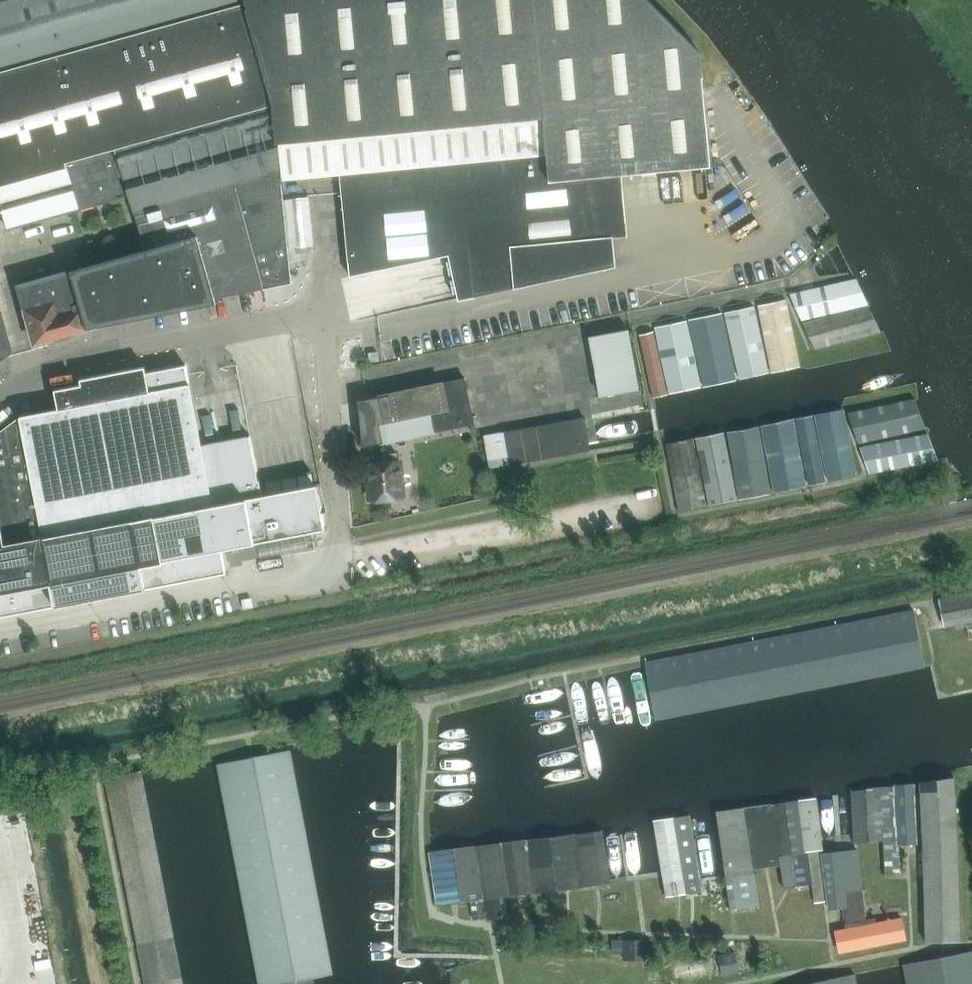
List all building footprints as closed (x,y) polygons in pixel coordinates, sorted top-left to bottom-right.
[(35,343),(88,329),(87,323),(89,323),(88,322),(92,321),(93,324),(100,323),(99,320),(103,319),(103,320),(261,289),(264,288),(261,279),(254,254),(288,246),(283,197),(283,194),(281,172),(281,171),(278,142),(337,137),(341,191),(348,275),(448,255),(457,298),(458,300),(616,267),(613,236),(593,238),(587,177),(711,166),(700,52),(648,0),(0,0),(0,202),(8,229),(130,194),(146,250),(19,286),(35,343)] [(283,197),(288,246),(312,243),(308,195),(283,197)] [(264,288),(291,283),(290,270),(288,246),(254,254),(261,279),(264,288)] [(855,278),(849,280),(789,294),(801,320),(867,304),(855,278)] [(786,299),(758,305),(772,372),(800,366),(786,299)] [(755,306),(724,312),(738,379),(770,373),(755,306)] [(804,323),(814,348),(815,349),(881,332),(868,306),(804,323)] [(10,352),(11,351),(0,311),(0,359),(10,352)] [(721,313),(692,319),(689,320),(692,333),(704,386),(735,380),(721,313)] [(669,394),(692,389),(701,387),(692,343),(687,320),(655,327),(669,394)] [(628,329),(590,336),(601,396),(639,389),(628,329)] [(639,335),(653,398),(667,394),(653,331),(639,335)] [(20,416),(0,431),(0,617),(226,574),(221,549),(312,532),(316,531),(325,529),(316,485),(262,496),(259,480),(258,480),(249,436),(201,445),(189,384),(188,375),(186,365),(146,372),(145,367),(80,379),(81,384),(54,390),(58,409),(38,413),(20,416)] [(475,422),(465,378),(442,383),(368,399),(359,401),(360,416),(359,417),(360,430),(362,429),(363,445),(382,441),(475,422)] [(848,413),(858,442),(924,426),(915,399),(848,413)] [(828,480),(852,476),(856,475),(843,408),(815,414),(828,480)] [(808,485),(821,482),(825,481),(813,415),(795,418),(808,485)] [(590,449),(584,417),(483,435),(489,467),(590,449)] [(774,491),(801,486),(805,486),(802,464),(799,449),(792,418),(761,425),(770,471),(774,491)] [(739,498),(767,493),(771,492),(758,425),(727,431),(739,498)] [(708,505),(732,500),(736,499),(733,480),(723,432),(695,437),(708,505)] [(928,435),(861,448),(861,450),(868,469),(869,472),(936,458),(928,435)] [(678,511),(705,505),(705,501),(693,438),(692,439),(665,444),(678,511)] [(390,497),(403,496),(399,461),(398,461),(397,453),(384,454),(385,462),(365,464),(366,471),(364,471),(365,475),(365,479),(366,478),(369,501),(389,499),(389,501),(390,501),(390,497)] [(938,597),(944,628),(971,622),(971,591),(938,597)] [(692,708),(924,663),(914,609),(644,661),(654,715),(692,708)] [(290,749),(217,763),(259,983),(280,983),(333,974),(290,749)] [(140,770),(105,777),(145,983),(182,983),(140,770)] [(920,781),(926,941),(960,940),(954,776),(920,781)] [(914,783),(896,784),(898,844),(916,843),(914,783)] [(852,790),(854,832),(855,842),(883,839),(880,785),(852,790)] [(894,785),(880,785),(883,839),(884,872),(898,872),(894,785)] [(826,879),(821,853),(812,797),(799,799),(810,881),(811,881),(826,879)] [(799,799),(784,801),(797,883),(810,881),(799,799)] [(784,801),(770,803),(780,863),(783,885),(797,883),(784,801)] [(770,803),(743,807),(752,867),(780,863),(770,803)] [(743,807),(715,811),(723,863),(725,872),(730,907),(758,903),(752,867),(743,807)] [(700,879),(690,814),(673,817),(685,893),(692,892),(700,891),(701,891),(700,879)] [(673,817),(653,820),(662,874),(665,896),(685,893),(673,817)] [(600,828),(573,832),(580,886),(608,882),(600,828)] [(573,832),(525,839),(532,892),(580,886),(573,832)] [(499,897),(532,892),(525,839),(477,846),(485,899),(488,918),(488,920),(502,918),(499,897)] [(477,846),(429,852),(437,906),(470,901),(472,920),(488,918),(485,899),(477,846)] [(857,849),(821,853),(826,879),(811,881),(814,903),(828,901),(828,909),(844,907),(845,923),(844,923),(845,928),(876,922),(875,917),(864,919),(857,849)] [(845,928),(834,930),(839,951),(905,938),(900,917),(876,922),(845,928)] [(646,940),(612,939),(612,952),(623,952),(623,959),(646,960),(646,940)] [(927,958),(903,963),(907,983),(971,983),(971,949),(927,958)] [(734,952),(718,956),(722,975),(738,972),(734,952)] [(813,981),(799,983),(856,983),(854,973),(813,981)]
